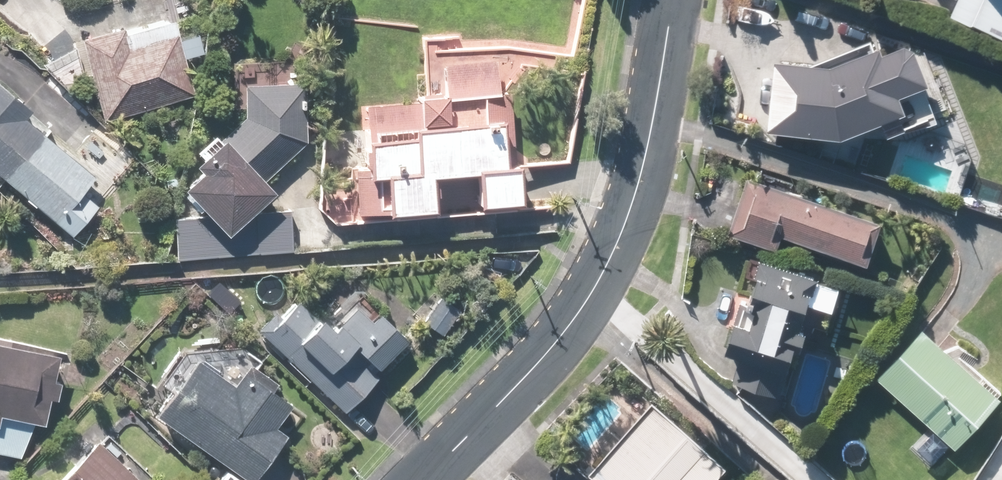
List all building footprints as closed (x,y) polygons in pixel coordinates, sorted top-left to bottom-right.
[(956,11),(1001,32),(1001,0),(961,0),(956,11)] [(125,23),(85,35),(109,119),(195,93),(177,31),(132,45),(125,23)] [(773,126),(849,134),(912,109),(905,92),(936,80),(921,45),(912,42),(888,52),(885,44),(841,62),(781,55),(773,126)] [(512,161),(508,88),(500,89),(499,60),(447,63),(449,92),(487,89),(488,118),(449,120),(447,89),(423,91),(424,98),(370,101),(374,166),(356,167),(359,213),(438,209),(436,170),(481,167),(483,196),(525,194),(523,160),(512,161)] [(73,233),(98,205),(83,191),(97,176),(27,114),(34,106),(1,76),(0,77),(0,168),(73,233)] [(247,82),(248,117),(183,177),(232,229),(278,186),(268,175),(307,139),(305,80),(247,82)] [(886,220),(750,177),(732,235),(779,250),(783,234),(872,262),(886,220)] [(823,276),(764,258),(751,301),(745,299),(729,350),(741,353),(732,381),(786,397),(823,276)] [(278,308),(261,325),(344,408),(379,373),(375,369),(409,335),(382,308),(373,316),(347,291),(320,318),(300,298),(284,314),(278,308)] [(442,295),(424,320),(442,333),(460,308),(442,295)] [(927,326),(881,376),(959,446),(1001,398),(1001,394),(927,326)] [(0,337),(0,423),(3,411),(46,420),(61,350),(0,337)] [(200,355),(159,411),(253,479),(288,433),(277,425),(294,401),(275,387),(280,380),(252,360),(236,381),(200,355)] [(656,399),(594,471),(604,479),(715,479),(730,463),(656,399)] [(103,438),(60,479),(145,479),(103,438)]
